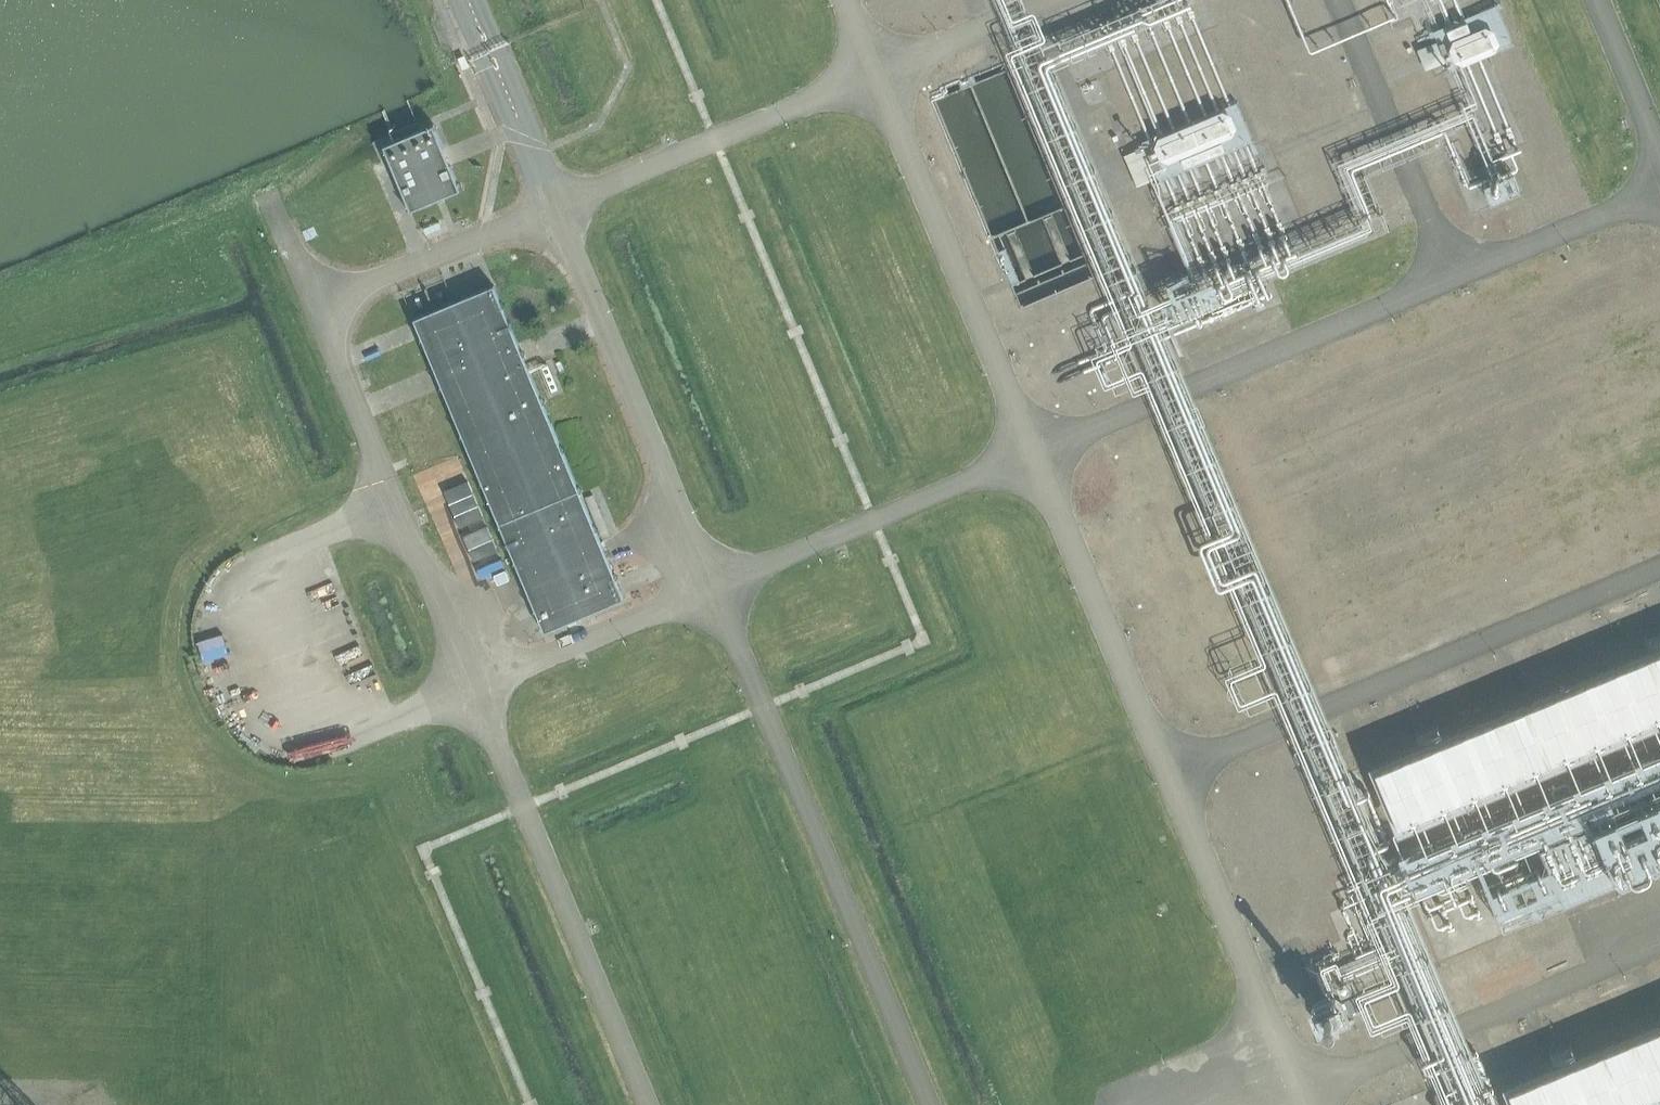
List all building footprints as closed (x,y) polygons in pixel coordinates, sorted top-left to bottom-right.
[(1463,62),(1519,43),(1506,6),(1450,25),(1463,62)] [(1453,61),(1445,39),(1424,47),(1432,68),(1453,61)] [(1236,102),(1141,142),(1158,183),(1253,143),(1236,102)] [(384,147),(411,210),(460,189),(433,126),(384,147)] [(1123,228),(1089,133),(1073,138),(1080,158),(1077,160),(1103,234),(1123,228)] [(493,286),(414,319),(544,631),(624,598),(493,286)] [(437,452),(461,443),(447,405),(423,414),(437,452)] [(445,547),(496,528),(469,454),(418,473),(445,547)] [(1384,760),(1431,893),(1497,869),(1516,922),(1659,871),(1659,662),(1384,760)]
